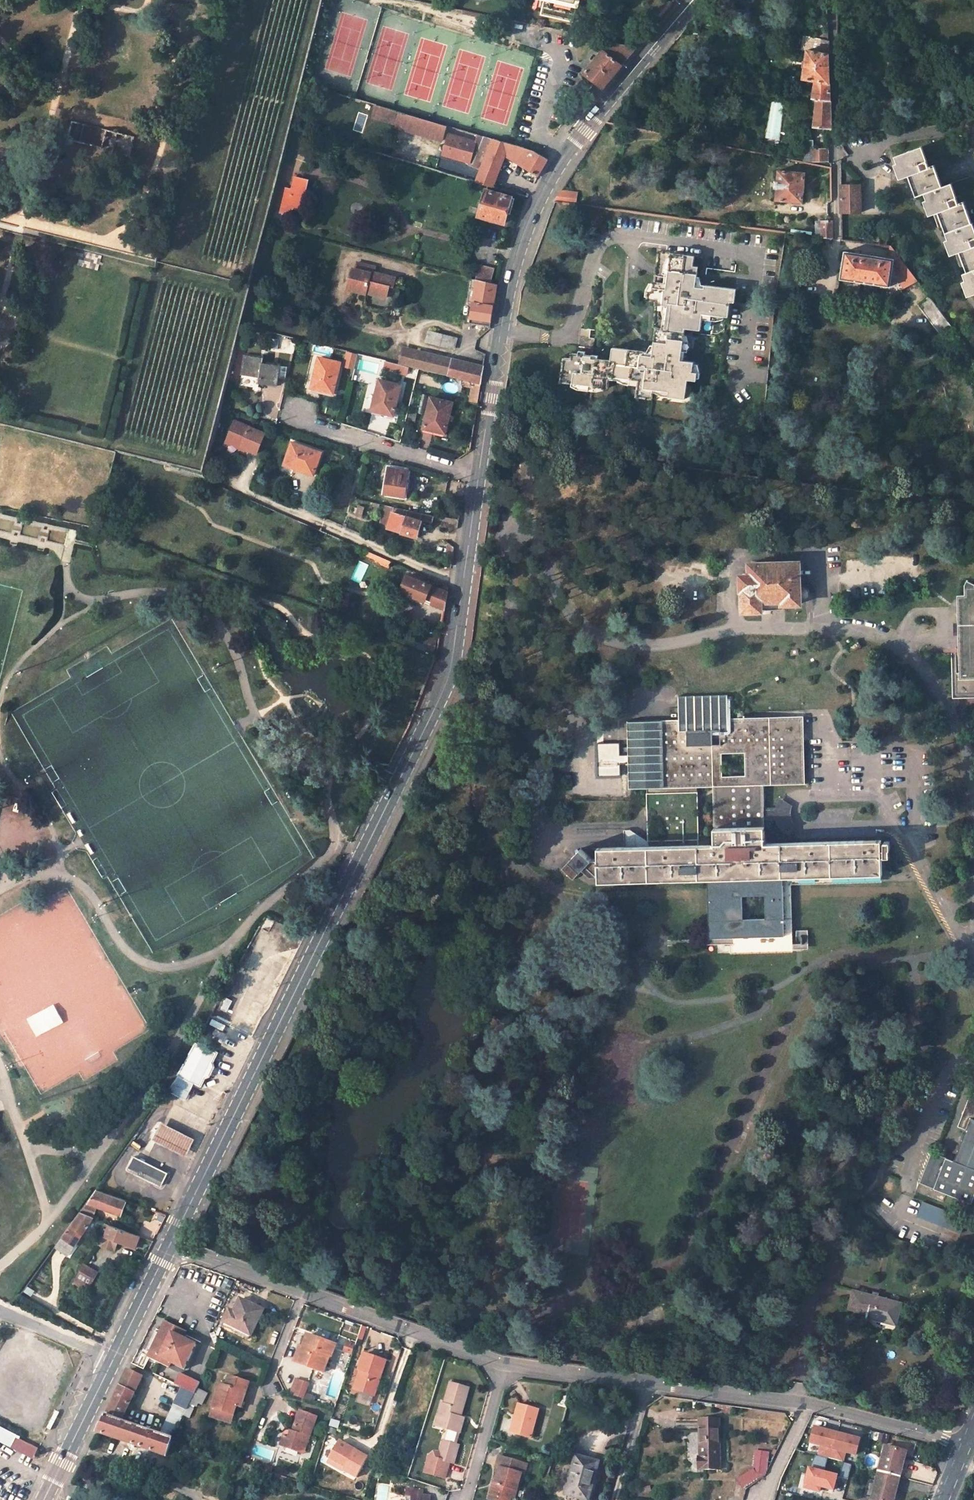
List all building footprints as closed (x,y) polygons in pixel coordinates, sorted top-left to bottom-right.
[(542,14),(574,21),(578,0),(580,0),(545,0),(542,14)] [(816,31),(815,38),(828,41),(828,33),(816,31)] [(807,49),(829,54),(828,41),(815,38),(809,37),(807,49)] [(594,82),(603,89),(637,46),(610,41),(584,73),(594,82)] [(807,49),(802,79),(815,82),(829,85),(829,54),(807,49)] [(815,82),(812,97),(816,98),(813,126),(830,128),(829,85),(815,82)] [(396,125),(400,111),(376,104),(372,118),(396,125)] [(442,140),(447,125),(400,111),(396,125),(396,127),(442,140)] [(74,121),(69,140),(132,155),(136,137),(74,121)] [(742,132),(736,130),(732,143),(738,145),(742,132)] [(538,175),(548,159),(533,150),(477,134),(475,142),(449,135),(444,151),(457,155),(473,164),(481,167),(476,180),(493,185),(504,156),(538,175)] [(922,146),(895,156),(903,177),(909,175),(916,196),(925,192),(942,186),(934,164),(929,166),(922,146)] [(826,150),(811,150),(811,160),(826,159),(826,150)] [(804,172),(778,170),(775,199),(802,202),(804,172)] [(306,179),(295,177),(291,190),(285,188),(280,211),(290,214),(291,207),(300,208),(306,179)] [(925,192),(933,214),(939,212),(947,232),(971,222),(963,200),(959,202),(951,183),(942,186),(925,192)] [(861,184),(840,184),(840,212),(862,213),(861,184)] [(511,196),(486,190),(479,216),(504,223),(511,196)] [(555,200),(574,203),(575,192),(561,190),(555,200)] [(821,221),(821,237),(831,238),(831,220),(821,221)] [(947,232),(954,253),(960,251),(967,272),(973,269),(973,226),(973,222),(971,222),(947,232)] [(891,246),(889,258),(845,250),(841,277),(890,285),(892,269),(904,288),(917,279),(892,246),(891,246)] [(655,250),(650,292),(646,292),(645,300),(654,301),(653,305),(666,306),(663,330),(655,329),(652,353),(651,358),(642,357),(643,352),(611,348),(609,361),(591,359),(591,356),(571,354),(570,362),(565,361),(562,385),(608,391),(610,377),(630,380),(639,381),(638,386),(637,396),(653,399),(654,390),(669,392),(668,397),(685,400),(688,381),(697,382),(698,374),(692,373),(693,363),(681,361),(684,332),(698,334),(701,317),(726,321),(728,306),(732,306),(734,293),(701,289),(693,288),(694,282),(696,265),(690,264),(691,255),(655,250)] [(377,266),(358,261),(357,268),(355,267),(350,289),(368,293),(368,291),(388,296),(390,285),(394,286),(397,276),(376,271),(377,266)] [(490,282),(494,268),(479,265),(477,279),(490,282)] [(967,272),(963,273),(971,294),(973,293),(973,269),(967,272)] [(467,301),(472,302),(476,279),(471,278),(467,301)] [(473,302),(470,317),(481,319),(480,324),(490,325),(496,284),(490,282),(477,279),(476,279),(472,302),(473,302)] [(930,296),(919,304),(942,334),(953,327),(930,296)] [(587,339),(588,330),(578,329),(576,337),(587,339)] [(456,338),(423,330),(421,339),(454,348),(456,338)] [(354,368),(357,352),(346,351),(344,367),(354,368)] [(262,358),(244,355),(241,375),(259,377),(258,382),(277,385),(280,365),(261,362),(262,358)] [(443,357),(440,373),(447,375),(451,359),(443,357)] [(340,363),(319,358),(311,387),(333,393),(340,363)] [(483,367),(451,359),(447,375),(472,381),(481,383),(483,367)] [(401,385),(379,379),(371,409),(393,415),(401,385)] [(469,400),(478,402),(481,383),(472,381),(469,400)] [(452,402),(430,397),(423,427),(445,432),(452,402)] [(266,431),(235,419),(227,439),(258,451),(266,431)] [(321,452),(291,442),(284,465),(313,475),(321,452)] [(408,470),(389,467),(385,493),(404,496),(408,470)] [(380,522),(390,525),(395,506),(385,504),(380,522)] [(390,525),(388,529),(417,537),(421,520),(422,512),(395,506),(390,525)] [(432,523),(434,515),(422,512),(421,520),(432,523)] [(367,550),(365,555),(390,566),(391,561),(367,550)] [(799,563),(750,564),(750,576),(741,576),(741,589),(743,589),(743,610),(761,610),(761,609),(761,600),(783,600),(783,603),(800,603),(799,600),(804,600),(809,595),(809,590),(805,587),(799,587),(799,563)] [(447,591),(407,575),(401,590),(445,608),(447,591)] [(965,584),(966,630),(967,653),(968,692),(973,692),(973,584),(965,584)] [(783,608),(783,603),(783,600),(761,600),(761,609),(773,608),(783,608)] [(857,641),(846,646),(849,654),(861,647),(857,641)] [(439,644),(432,643),(432,645),(428,645),(428,649),(431,649),(430,650),(438,651),(439,644)] [(951,654),(952,698),(973,697),(973,692),(968,692),(967,653),(951,654)] [(461,697),(468,700),(473,691),(466,687),(461,697)] [(561,867),(572,878),(580,869),(589,878),(600,878),(600,881),(707,879),(715,879),(716,937),(733,937),(784,936),(783,877),(882,874),(881,857),(890,856),(889,843),(889,842),(887,841),(885,841),(884,842),(883,842),(883,849),(881,849),(881,840),(765,843),(764,813),(763,785),(805,783),(803,716),(726,718),(725,702),(729,696),(725,697),(725,695),(678,695),(679,719),(628,720),(629,788),(647,787),(648,841),(648,846),(624,847),(599,848),(599,858),(593,858),(582,846),(561,867)] [(648,841),(630,829),(624,829),(624,847),(648,846),(648,841)] [(730,944),(730,954),(793,952),(793,946),(791,884),(882,882),(882,874),(783,877),(784,936),(733,937),(733,940),(733,944),(730,944)] [(708,938),(716,937),(715,879),(707,879),(708,938)] [(193,1085),(194,1083),(200,1085),(204,1077),(209,1075),(213,1066),(212,1061),(217,1052),(196,1042),(190,1054),(196,1057),(191,1066),(185,1063),(177,1077),(193,1085)] [(185,1099),(193,1085),(177,1077),(167,1090),(185,1099)] [(971,1091),(958,1126),(966,1129),(954,1159),(931,1151),(920,1182),(941,1190),(969,1201),(972,1202),(973,1196),(973,1092),(971,1091)] [(194,1135),(164,1120),(154,1141),(184,1156),(194,1135)] [(168,1173),(134,1156),(127,1168),(161,1186),(168,1173)] [(93,1216),(98,1205),(106,1207),(107,1204),(122,1210),(126,1200),(96,1189),(81,1211),(93,1216)] [(941,1190),(938,1196),(956,1202),(955,1205),(965,1209),(969,1201),(941,1190)] [(960,1233),(965,1220),(922,1203),(917,1216),(960,1233)] [(121,1213),(122,1210),(107,1204),(106,1207),(121,1213)] [(69,1255),(73,1250),(84,1233),(82,1232),(93,1216),(81,1211),(56,1246),(69,1255)] [(140,1236),(105,1222),(101,1233),(118,1240),(135,1246),(140,1236)] [(115,1248),(118,1240),(101,1233),(99,1239),(97,1241),(115,1248)] [(91,1284),(97,1272),(84,1265),(77,1276),(79,1277),(75,1284),(86,1290),(90,1283),(91,1284)] [(873,1295),(853,1290),(848,1307),(868,1312),(867,1316),(895,1323),(900,1302),(877,1296),(876,1299),(872,1297),(873,1295)] [(264,1310),(241,1299),(234,1313),(229,1310),(224,1322),(235,1327),(251,1336),(264,1310)] [(185,1333),(165,1324),(164,1326),(173,1331),(172,1334),(178,1337),(180,1333),(184,1336),(185,1333)] [(173,1331),(164,1326),(149,1357),(158,1361),(160,1357),(184,1368),(195,1345),(185,1340),(186,1337),(184,1336),(180,1333),(178,1337),(172,1334),(173,1331)] [(235,1327),(232,1332),(249,1340),(251,1336),(235,1327)] [(332,1357),(336,1345),(327,1341),(326,1344),(318,1341),(319,1339),(308,1335),(304,1346),(306,1347),(299,1363),(324,1372),(330,1356),(332,1357)] [(353,1354),(356,1345),(348,1342),(345,1352),(353,1354)] [(295,1362),(299,1363),(306,1347),(304,1346),(301,1345),(295,1362)] [(386,1361),(365,1354),(359,1371),(362,1372),(357,1389),(374,1395),(386,1361)] [(143,1377),(128,1370),(107,1413),(122,1420),(143,1377)] [(354,1388),(357,1389),(362,1372),(359,1371),(354,1388)] [(179,1372),(174,1383),(194,1393),(199,1382),(179,1372)] [(241,1407),(246,1393),(244,1393),(247,1383),(229,1376),(227,1383),(221,1381),(212,1408),(233,1415),(236,1405),(241,1407)] [(297,1396),(302,1382),(297,1381),(292,1395),(297,1396)] [(318,1399),(306,1394),(310,1385),(302,1382),(297,1396),(305,1399),(316,1403),(318,1399)] [(468,1389),(451,1384),(445,1404),(442,1403),(438,1417),(444,1419),(441,1427),(449,1429),(460,1433),(464,1418),(460,1417),(458,1416),(459,1413),(461,1414),(468,1389)] [(191,1399),(203,1405),(208,1394),(197,1389),(191,1399)] [(569,1398),(561,1395),(558,1405),(566,1407),(569,1398)] [(172,1438),(186,1410),(175,1405),(160,1434),(172,1438)] [(539,1410),(519,1405),(511,1432),(531,1438),(539,1410)] [(230,1423),(233,1415),(212,1408),(209,1416),(230,1423)] [(283,1447),(302,1454),(305,1444),(308,1445),(317,1417),(301,1412),(294,1433),(292,1438),(287,1436),(283,1447)] [(166,1456),(173,1438),(172,1438),(160,1434),(106,1415),(97,1433),(166,1456)] [(721,1470),(720,1419),(699,1420),(700,1441),(702,1441),(703,1456),(703,1470),(721,1470)] [(3,1443),(9,1433),(10,1431),(0,1426),(0,1442),(3,1443)] [(811,1443),(822,1446),(819,1456),(843,1462),(846,1452),(856,1455),(860,1439),(815,1428),(811,1443)] [(446,1442),(456,1445),(460,1433),(449,1429),(446,1442)] [(9,1433),(3,1443),(14,1448),(19,1438),(9,1433)] [(31,1444),(19,1438),(14,1448),(26,1455),(31,1444)] [(446,1442),(444,1441),(441,1452),(429,1455),(424,1472),(445,1478),(449,1462),(454,1463),(459,1446),(456,1445),(446,1442)] [(343,1470),(356,1478),(368,1458),(339,1442),(330,1458),(345,1467),(343,1470)] [(26,1455),(33,1458),(39,1447),(31,1444),(26,1455)] [(899,1477),(902,1468),(899,1468),(900,1464),(903,1452),(886,1447),(879,1471),(899,1477)] [(568,1456),(557,1452),(555,1459),(566,1462),(568,1456)] [(809,1468),(806,1483),(805,1485),(820,1488),(820,1486),(833,1490),(837,1475),(824,1472),(828,1458),(816,1455),(810,1465),(809,1468)] [(500,1457),(497,1467),(501,1469),(498,1480),(497,1484),(494,1483),(490,1499),(493,1499),(510,1499),(511,1497),(514,1498),(522,1474),(524,1475),(527,1465),(500,1457)] [(577,1457),(566,1494),(587,1499),(588,1499),(593,1482),(599,1463),(577,1457)] [(327,1463),(342,1472),(343,1470),(345,1467),(330,1458),(327,1463)] [(764,1475),(766,1459),(761,1459),(759,1473),(744,1484),(747,1487),(764,1475)] [(852,1464),(843,1462),(840,1477),(848,1479),(852,1464)] [(871,1499),(873,1499),(890,1499),(891,1497),(894,1486),(897,1487),(899,1477),(879,1471),(871,1499)] [(95,1491),(100,1482),(89,1475),(82,1487),(95,1491)] [(597,1484),(593,1482),(588,1499),(592,1499),(597,1484)]
